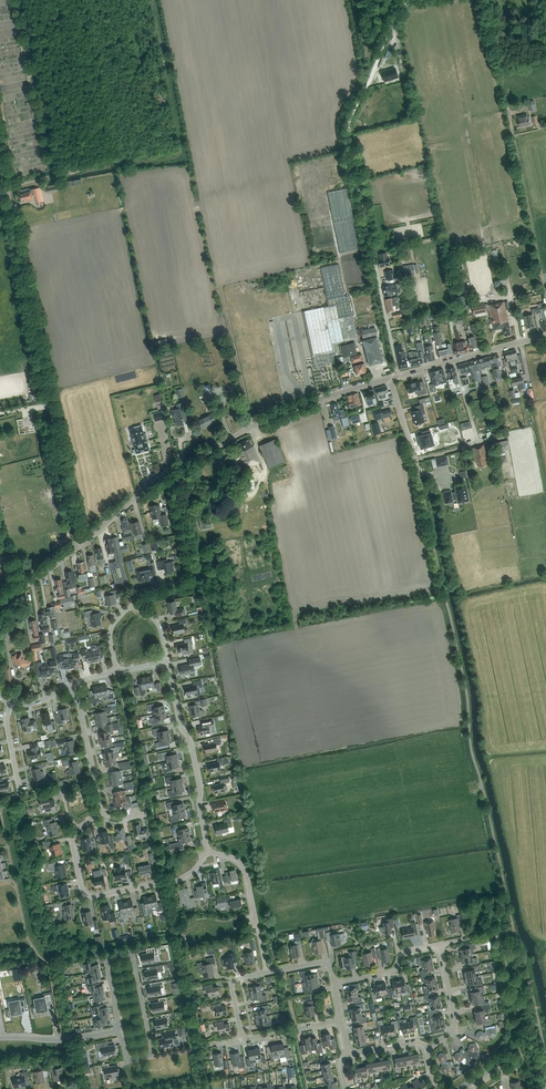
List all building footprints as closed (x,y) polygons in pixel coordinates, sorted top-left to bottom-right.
[(393,51),(397,42),(390,40),(387,49),(393,51)] [(395,68),(382,72),(384,81),(398,77),(395,68)] [(527,114),(517,116),(519,126),(522,125),(522,126),(529,125),(529,122),(531,121),(530,117),(528,117),(527,114)] [(44,201),(41,187),(31,189),(31,191),(24,193),(24,194),(21,195),(22,200),(24,199),(25,201),(33,199),(32,196),(35,196),(37,203),(44,201)] [(349,188),(328,192),(340,253),(361,249),(349,188)] [(379,254),(380,259),(378,259),(379,267),(390,265),(388,257),(387,258),(386,253),(379,254)] [(321,267),(328,305),(303,310),(314,367),(337,363),(333,343),(336,343),(336,342),(357,338),(349,296),(345,296),(339,264),(321,267)] [(413,264),(404,266),(406,276),(415,274),(413,264)] [(393,270),(384,272),(386,280),(393,279),(392,274),(394,273),(393,270)] [(387,286),(383,287),(384,296),(397,294),(401,293),(400,284),(387,286)] [(466,295),(459,296),(458,296),(458,301),(460,309),(469,307),(466,295)] [(392,298),(385,299),(386,305),(397,304),(396,301),(399,300),(398,296),(395,297),(392,298)] [(510,327),(505,302),(488,305),(487,304),(485,304),(486,312),(489,311),(492,323),(493,323),(494,330),(503,328),(505,336),(511,335),(509,327),(510,327)] [(397,304),(386,305),(388,312),(394,311),(393,306),(397,305),(397,304)] [(485,304),(472,307),(474,314),(486,312),(485,304)] [(535,326),(533,315),(524,316),(527,328),(535,326)] [(376,336),(374,327),(361,330),(363,339),(376,336)] [(470,337),(469,330),(467,330),(470,349),(477,347),(475,336),(470,337)] [(425,336),(425,341),(426,346),(428,356),(429,361),(435,359),(434,355),(430,335),(425,336)] [(457,341),(457,342),(453,343),(456,354),(461,353),(459,340),(460,340),(459,336),(456,337),(457,341)] [(370,365),(383,361),(376,337),(363,341),(370,365)] [(462,341),(461,339),(460,340),(459,340),(461,353),(467,352),(465,341),(462,341)] [(358,355),(354,342),(342,346),(345,357),(351,355),(352,356),(351,357),(353,363),(353,362),(357,374),(366,371),(361,354),(358,355)] [(454,355),(451,343),(446,344),(447,347),(437,349),(439,357),(441,358),(454,355)] [(402,350),(401,345),(395,346),(400,368),(408,366),(404,351),(403,350),(402,350)] [(418,352),(420,363),(428,362),(426,356),(425,356),(424,349),(421,350),(421,351),(418,352)] [(516,372),(519,372),(517,364),(515,365),(515,363),(519,362),(519,364),(522,363),(520,356),(517,357),(516,350),(510,351),(516,372)] [(420,363),(418,352),(418,351),(413,353),(413,352),(408,353),(411,366),(420,363)] [(516,372),(510,351),(505,352),(507,361),(508,365),(512,364),(512,366),(511,366),(512,373),(516,372)] [(498,354),(490,357),(492,364),(492,366),(493,366),(495,377),(501,376),(498,366),(501,365),(498,354)] [(492,364),(490,357),(478,360),(480,370),(485,368),(485,367),(489,366),(489,364),(492,364)] [(480,370),(478,360),(470,362),(472,372),(475,382),(480,380),(477,371),(480,370)] [(471,371),(469,362),(458,365),(461,374),(465,373),(465,374),(467,373),(466,372),(471,371)] [(456,385),(459,384),(455,368),(448,370),(450,375),(449,375),(450,379),(455,378),(455,379),(454,380),(456,385)] [(447,382),(444,369),(430,373),(433,384),(430,385),(432,392),(437,391),(436,386),(435,386),(435,385),(447,382)] [(491,387),(488,375),(483,377),(486,389),(491,387)] [(523,383),(522,377),(511,380),(513,386),(513,388),(518,387),(519,391),(522,391),(521,389),(525,388),(524,382),(523,383)] [(406,384),(409,393),(416,391),(418,396),(427,393),(424,385),(420,386),(419,381),(415,382),(414,382),(411,383),(407,385),(407,384),(406,384)] [(376,388),(378,395),(380,394),(381,398),(386,397),(385,393),(388,392),(386,385),(376,388)] [(185,397),(183,388),(177,389),(179,398),(185,397)] [(374,389),(370,390),(365,392),(367,401),(368,405),(373,404),(377,403),(376,399),(376,398),(375,394),(375,393),(374,389)] [(214,398),(211,390),(203,393),(205,401),(207,400),(214,398)] [(348,396),(350,408),(361,405),(358,393),(348,396)] [(162,401),(161,394),(154,395),(156,402),(162,401)] [(177,409),(172,410),(173,418),(174,417),(176,425),(183,424),(182,421),(186,419),(182,402),(176,404),(177,409)] [(338,404),(331,405),(333,413),(332,414),(333,416),(334,417),(338,416),(339,420),(341,419),(343,428),(349,426),(347,416),(345,417),(343,409),(340,410),(338,404)] [(415,425),(425,422),(424,422),(422,413),(425,412),(423,404),(415,406),(416,410),(411,412),(412,412),(415,424),(415,425)] [(391,409),(382,411),(381,407),(372,410),(375,420),(390,416),(390,414),(392,414),(391,409)] [(155,421),(165,419),(163,411),(153,414),(155,421)] [(206,426),(216,421),(212,413),(202,418),(202,419),(198,421),(198,422),(199,425),(200,424),(202,429),(206,426)] [(359,414),(351,416),(353,422),(360,421),(359,414)] [(371,423),(374,434),(380,432),(378,422),(371,423)] [(135,428),(130,429),(132,436),(131,436),(134,446),(135,446),(135,449),(133,449),(134,454),(136,453),(149,450),(147,441),(148,441),(146,433),(144,433),(142,428),(135,430),(135,428)] [(430,430),(422,432),(423,436),(418,437),(421,449),(434,445),(430,430)] [(240,456),(245,468),(260,461),(253,446),(252,447),(249,439),(238,444),(241,451),(235,454),(237,458),(240,456)] [(284,460),(275,439),(260,446),(269,467),(284,460)] [(510,449),(508,440),(498,442),(500,451),(510,449)] [(477,447),(473,448),(477,465),(479,465),(479,467),(487,465),(485,459),(489,458),(486,444),(480,446),(477,447)] [(436,458),(438,466),(448,464),(446,456),(436,458)] [(467,477),(466,471),(459,472),(461,479),(467,477)] [(458,503),(468,501),(465,484),(461,485),(455,486),(455,490),(456,492),(450,493),(450,491),(443,492),(445,503),(452,502),(452,499),(457,498),(458,503)] [(241,493),(233,495),(236,509),(244,507),(241,493)] [(156,505),(150,506),(152,518),(156,517),(157,518),(159,518),(161,525),(168,524),(166,514),(161,516),(160,511),(159,506),(156,506),(156,505)] [(211,527),(209,516),(198,518),(200,529),(211,527)] [(122,532),(123,532),(124,535),(122,535),(124,540),(132,538),(131,533),(130,534),(129,531),(130,531),(129,526),(128,526),(127,519),(121,521),(123,527),(121,527),(122,532)] [(142,533),(139,521),(131,523),(135,535),(142,533)] [(128,581),(117,537),(105,539),(108,553),(109,553),(109,554),(114,553),(116,561),(110,563),(115,584),(128,581)] [(157,540),(150,542),(152,551),(159,549),(157,544),(159,544),(158,541),(157,541),(157,540)] [(101,548),(95,549),(97,559),(99,559),(99,560),(101,566),(105,565),(103,558),(101,548)] [(97,570),(94,554),(87,555),(89,561),(88,562),(89,565),(91,565),(92,571),(97,570)] [(165,569),(166,573),(174,571),(173,565),(173,561),(168,562),(167,559),(157,562),(159,570),(165,569)] [(79,563),(78,564),(78,565),(79,570),(78,570),(79,573),(82,573),(82,574),(78,575),(80,581),(88,579),(87,573),(84,574),(83,572),(86,572),(84,562),(79,563)] [(137,572),(139,581),(149,579),(148,576),(150,575),(154,574),(153,567),(147,569),(147,570),(137,572)] [(67,581),(63,582),(66,596),(67,596),(70,596),(70,595),(69,589),(70,587),(75,586),(74,580),(72,571),(66,572),(67,577),(67,578),(67,581)] [(63,589),(61,579),(55,580),(57,588),(56,588),(56,589),(57,590),(59,590),(60,594),(58,594),(59,599),(65,598),(65,593),(64,593),(63,589)] [(104,606),(116,603),(115,597),(118,596),(117,590),(109,591),(110,595),(106,596),(108,605),(104,605),(104,606)] [(177,609),(176,604),(175,601),(168,603),(170,614),(176,613),(176,617),(185,615),(184,608),(177,609)] [(49,611),(47,612),(48,615),(49,615),(50,618),(52,618),(53,626),(54,630),(58,629),(55,611),(54,611),(53,607),(48,608),(49,611)] [(97,626),(98,626),(101,625),(100,618),(101,617),(100,613),(93,614),(92,610),(85,612),(86,618),(91,617),(92,626),(89,627),(90,627),(97,626)] [(48,631),(45,613),(39,614),(40,621),(40,622),(40,623),(41,623),(41,626),(42,632),(48,631)] [(186,619),(179,620),(179,624),(172,626),(174,635),(185,632),(183,624),(186,623),(186,619)] [(38,631),(36,620),(30,621),(31,628),(31,630),(32,630),(32,631),(34,631),(35,635),(34,636),(35,640),(40,639),(39,635),(38,630),(38,631)] [(184,652),(185,651),(189,650),(188,643),(192,642),(192,638),(184,639),(185,643),(176,645),(178,652),(181,652),(181,653),(184,652)] [(41,643),(31,645),(33,652),(42,650),(41,643)] [(91,646),(92,651),(94,662),(97,661),(98,662),(101,661),(99,654),(103,653),(101,645),(95,646),(95,645),(91,646)] [(87,649),(82,650),(83,657),(84,660),(87,659),(87,661),(88,664),(91,663),(91,662),(94,662),(92,651),(88,652),(87,649)] [(73,654),(69,653),(71,668),(75,667),(75,668),(78,667),(77,662),(80,662),(80,659),(79,652),(73,654)] [(13,658),(12,659),(16,666),(20,663),(23,668),(30,664),(27,659),(25,660),(21,653),(17,655),(16,653),(12,656),(13,658)] [(64,654),(59,655),(60,663),(61,666),(64,665),(65,668),(65,670),(68,669),(71,668),(69,653),(68,653),(68,654),(67,654),(67,653),(64,654)] [(190,676),(195,675),(195,673),(194,666),(202,665),(200,657),(189,660),(190,664),(181,666),(183,675),(190,674),(190,676)] [(51,664),(47,664),(49,675),(52,675),(52,676),(55,675),(55,673),(55,670),(58,669),(57,667),(56,660),(50,661),(51,664)] [(46,676),(49,675),(47,664),(43,665),(42,662),(35,663),(37,671),(41,670),(42,677),(46,677),(46,676)] [(14,686),(10,667),(5,668),(3,668),(7,687),(9,687),(14,686)] [(158,691),(162,690),(161,682),(156,683),(156,684),(154,684),(152,675),(146,677),(148,688),(154,687),(154,688),(157,688),(158,691)] [(145,689),(148,688),(146,677),(140,678),(141,685),(139,685),(139,686),(139,687),(135,688),(136,696),(140,695),(141,696),(142,696),(143,695),(144,695),(145,694),(145,693),(146,692),(146,691),(146,690),(145,689)] [(185,688),(187,695),(194,694),(195,696),(201,695),(200,687),(203,687),(201,680),(193,682),(193,686),(185,688)] [(100,686),(102,696),(106,696),(107,700),(114,698),(113,691),(108,692),(106,685),(100,686)] [(102,696),(100,686),(93,688),(95,695),(90,696),(91,704),(99,702),(103,701),(102,696)] [(165,712),(164,706),(156,707),(155,703),(147,705),(149,712),(153,711),(154,714),(165,712)] [(189,706),(190,710),(192,717),(200,716),(201,717),(205,714),(202,710),(200,711),(198,704),(189,706)] [(102,709),(102,712),(95,713),(96,720),(107,718),(106,714),(110,713),(109,711),(112,710),(112,707),(102,709)] [(63,720),(69,718),(67,708),(59,710),(60,716),(56,717),(58,725),(64,723),(63,720)] [(159,724),(158,720),(166,718),(165,712),(154,714),(154,718),(150,718),(152,725),(159,724)] [(56,729),(54,721),(51,721),(49,713),(41,714),(42,716),(40,716),(41,721),(43,721),(44,725),(48,724),(48,725),(47,726),(48,732),(49,732),(53,731),(53,730),(56,729)] [(107,718),(96,720),(98,727),(105,725),(106,729),(119,726),(118,722),(111,724),(110,717),(107,718)] [(35,720),(31,721),(30,722),(29,718),(21,719),(24,731),(24,730),(31,729),(31,730),(31,729),(37,728),(35,720)] [(202,726),(198,727),(200,735),(211,733),(210,728),(214,727),(213,720),(204,722),(201,722),(202,726)] [(106,732),(99,733),(100,740),(111,738),(110,734),(113,733),(113,730),(119,729),(119,726),(106,729),(106,732)] [(170,736),(169,730),(161,732),(160,728),(152,729),(154,736),(158,735),(159,739),(170,736)] [(163,744),(171,742),(170,736),(159,739),(159,742),(155,743),(157,750),(164,748),(163,744)] [(64,744),(65,749),(62,750),(63,756),(67,755),(66,754),(76,752),(73,740),(67,741),(66,737),(57,739),(59,746),(64,744)] [(111,738),(100,740),(102,747),(112,744),(111,738)] [(206,753),(217,750),(216,746),(221,745),(220,742),(222,742),(221,738),(213,739),(214,743),(204,745),(206,753)] [(30,759),(42,757),(40,749),(39,749),(38,743),(31,745),(31,748),(32,748),(32,750),(28,751),(30,759)] [(105,760),(115,758),(119,757),(118,753),(116,753),(116,751),(119,750),(119,747),(115,747),(110,749),(111,752),(103,753),(105,760)] [(178,760),(177,754),(169,755),(168,752),(160,753),(162,760),(166,759),(167,762),(178,760)] [(210,772),(220,770),(221,770),(220,765),(225,764),(229,763),(228,757),(224,758),(223,758),(217,759),(218,763),(209,765),(209,764),(208,764),(210,772)] [(71,758),(62,760),(64,766),(69,765),(70,770),(67,770),(66,772),(66,774),(68,776),(70,775),(71,774),(80,772),(78,761),(72,762),(71,758)] [(115,758),(105,760),(106,767),(116,764),(115,758)] [(179,766),(178,760),(167,762),(161,764),(163,768),(165,773),(172,772),(171,768),(179,766)] [(42,764),(35,766),(36,769),(32,770),(34,780),(41,779),(41,777),(43,777),(44,776),(45,775),(44,773),(43,772),(42,771),(40,772),(39,768),(43,768),(42,764)] [(120,770),(109,773),(111,779),(121,777),(120,770)] [(183,784),(182,778),(174,780),(173,776),(166,778),(167,784),(171,783),(172,787),(183,784)] [(121,777),(111,779),(112,786),(123,784),(121,777)] [(214,793),(215,793),(225,791),(227,790),(227,789),(227,787),(226,786),(224,786),(224,783),(229,782),(229,778),(220,780),(221,784),(213,786),(213,785),(214,793)] [(8,782),(2,783),(1,779),(0,779),(0,791),(3,791),(4,792),(4,793),(7,792),(7,790),(10,789),(8,782)] [(176,792),(184,791),(183,784),(172,787),(172,790),(168,791),(170,798),(177,796),(176,792)] [(124,790),(113,793),(115,799),(126,797),(124,790)] [(126,797),(115,799),(116,806),(124,804),(124,808),(132,807),(130,796),(126,797)] [(48,797),(39,799),(41,810),(45,809),(46,813),(50,812),(51,813),(56,812),(54,800),(49,801),(48,797)] [(212,808),(213,807),(215,813),(221,811),(222,812),(228,811),(226,804),(224,804),(223,799),(215,801),(215,802),(211,803),(212,808)] [(184,810),(183,803),(175,805),(174,801),(167,803),(168,809),(172,809),(173,812),(184,810)] [(178,817),(186,816),(184,810),(173,812),(174,815),(170,816),(171,823),(179,821),(178,817)] [(229,831),(228,828),(232,827),(230,818),(223,820),(224,824),(215,826),(217,835),(222,834),(222,833),(229,831)] [(47,826),(49,836),(58,835),(55,822),(53,823),(52,819),(43,820),(45,827),(47,826)] [(149,836),(147,828),(141,830),(140,824),(133,826),(135,832),(133,832),(134,837),(140,835),(140,838),(149,836)] [(179,826),(172,827),(173,834),(174,837),(178,836),(189,834),(188,828),(180,830),(179,826)] [(117,836),(115,836),(116,842),(118,841),(118,840),(125,839),(126,845),(128,845),(129,851),(133,850),(131,844),(130,835),(126,836),(124,828),(116,829),(117,836)] [(110,847),(114,846),(113,839),(109,840),(107,831),(99,833),(100,836),(98,836),(98,838),(98,840),(99,841),(101,841),(101,844),(109,842),(110,847)] [(184,848),(183,844),(182,844),(182,842),(191,840),(189,834),(178,836),(179,842),(169,844),(171,851),(184,848)] [(93,852),(97,852),(94,840),(90,841),(90,838),(83,839),(81,839),(82,844),(83,847),(82,847),(83,851),(92,850),(93,852)] [(61,854),(60,850),(61,849),(60,843),(53,844),(53,841),(45,842),(46,849),(49,849),(50,852),(51,851),(52,856),(61,854)] [(66,876),(65,869),(64,864),(56,866),(55,862),(47,864),(48,871),(55,869),(57,878),(66,876)] [(150,864),(138,867),(140,875),(152,873),(150,864)] [(114,871),(115,879),(126,876),(128,876),(129,878),(132,877),(131,871),(127,872),(125,872),(125,869),(121,870),(121,866),(114,868),(115,871),(114,871)] [(95,877),(92,878),(94,885),(105,883),(103,877),(107,876),(106,868),(100,869),(100,870),(93,871),(94,875),(95,877)] [(214,870),(215,873),(211,873),(213,884),(219,883),(219,886),(223,885),(220,869),(214,870)] [(237,880),(235,870),(232,870),(232,871),(225,873),(227,883),(231,883),(231,881),(237,880)] [(60,897),(69,895),(67,883),(53,886),(52,886),(53,892),(59,891),(60,897)] [(195,891),(196,898),(198,897),(199,897),(204,896),(205,899),(209,898),(206,883),(205,883),(202,883),(200,884),(200,886),(196,887),(197,891),(195,891)] [(196,906),(194,899),(190,900),(188,888),(178,890),(180,900),(180,901),(181,906),(187,905),(188,908),(196,906)] [(163,910),(161,902),(158,903),(156,895),(150,896),(152,909),(153,911),(156,910),(156,912),(163,910)] [(150,896),(143,897),(145,906),(141,907),(143,914),(150,913),(149,911),(153,911),(152,909),(150,896)] [(241,907),(241,906),(242,906),(241,899),(237,900),(237,899),(230,900),(231,908),(233,908),(233,910),(238,909),(239,909),(241,907)] [(139,915),(137,907),(133,908),(132,900),(125,901),(128,913),(131,912),(132,917),(139,915)] [(117,912),(119,920),(119,923),(120,923),(120,922),(123,920),(123,921),(123,920),(129,918),(129,919),(128,913),(125,901),(119,903),(121,911),(117,912)] [(54,908),(59,907),(59,910),(63,909),(65,920),(71,918),(71,919),(75,918),(73,912),(71,904),(67,905),(62,906),(61,902),(53,903),(54,908)] [(105,907),(101,907),(103,918),(109,917),(109,921),(116,920),(114,912),(114,913),(111,913),(109,905),(104,906),(105,907)] [(85,925),(88,924),(89,926),(90,927),(94,927),(90,911),(82,913),(85,925)] [(458,923),(462,922),(461,914),(456,915),(457,919),(450,920),(452,931),(459,930),(458,923)] [(391,927),(394,926),(392,918),(387,919),(387,922),(383,923),(383,926),(379,927),(379,931),(380,931),(380,932),(381,933),(382,933),(382,934),(383,934),(384,934),(385,934),(392,932),(391,927)] [(435,935),(434,930),(435,930),(434,920),(425,922),(426,929),(427,929),(428,936),(435,935)] [(409,937),(415,936),(415,935),(418,934),(416,923),(412,924),(413,927),(402,929),(404,938),(409,937)] [(330,941),(331,946),(341,944),(341,941),(344,941),(345,941),(344,938),(345,937),(345,936),(345,935),(344,934),(343,934),(342,934),(341,935),(340,935),(339,933),(333,935),(332,931),(325,933),(327,941),(330,941)] [(314,953),(323,951),(321,940),(316,941),(314,939),(311,944),(313,945),(314,953)] [(294,941),(295,945),(290,946),(292,957),(300,956),(298,948),(302,947),(301,940),(294,941)] [(459,950),(460,956),(471,954),(474,954),(474,950),(475,949),(474,942),(466,944),(467,948),(459,950)] [(143,964),(155,961),(154,955),(158,955),(157,947),(149,949),(150,953),(142,955),(142,959),(141,959),(142,963),(143,963),(143,964)] [(372,957),(376,956),(374,948),(370,949),(371,952),(362,954),(364,966),(373,964),(372,957)] [(390,959),(388,948),(381,949),(381,948),(377,949),(379,959),(382,958),(383,961),(390,959)] [(357,962),(355,951),(351,951),(352,957),(339,959),(339,957),(340,968),(346,967),(346,969),(355,967),(354,963),(357,962)] [(246,965),(255,963),(252,952),(244,953),(246,965)] [(233,960),(236,959),(235,953),(229,954),(230,957),(222,959),(223,966),(227,965),(227,969),(234,967),(233,960)] [(478,963),(477,957),(472,958),(471,954),(460,956),(462,963),(469,961),(470,965),(478,963)] [(425,956),(417,957),(418,961),(418,963),(419,967),(422,966),(432,964),(431,958),(425,959),(425,956)] [(199,968),(200,973),(203,972),(204,974),(204,977),(205,977),(204,976),(213,975),(214,975),(211,964),(212,964),(215,964),(214,957),(206,959),(207,964),(202,965),(203,967),(199,968)] [(100,971),(98,964),(94,965),(93,961),(82,964),(84,970),(88,969),(89,973),(100,971)] [(163,971),(162,964),(152,966),(153,969),(145,971),(147,980),(159,978),(158,972),(163,971)] [(428,971),(434,970),(432,964),(422,966),(423,969),(420,971),(421,976),(429,975),(428,971)] [(475,972),(480,971),(478,965),(470,967),(471,970),(463,972),(465,978),(476,976),(475,972)] [(19,968),(12,970),(13,974),(14,980),(21,979),(19,968)] [(303,982),(307,982),(318,980),(317,973),(309,974),(308,970),(300,972),(302,978),(303,978),(303,982)] [(89,973),(85,974),(86,978),(87,978),(88,984),(98,981),(98,978),(101,977),(100,971),(89,973)] [(436,983),(435,977),(429,978),(429,975),(421,976),(422,981),(425,982),(426,985),(436,983)] [(483,985),(481,979),(479,979),(478,975),(476,976),(465,978),(466,985),(474,983),(474,987),(483,985)] [(410,992),(409,984),(405,985),(404,979),(398,980),(400,990),(403,990),(405,993),(410,992)] [(320,986),(318,980),(307,982),(303,983),(303,987),(305,993),(313,992),(312,988),(320,986)] [(397,994),(397,991),(400,990),(398,980),(392,981),(393,987),(390,988),(391,996),(397,994)] [(156,986),(148,987),(149,992),(148,992),(149,996),(150,996),(150,997),(162,994),(161,988),(164,988),(162,981),(155,982),(156,986)] [(261,987),(264,986),(263,981),(256,982),(257,985),(249,987),(251,994),(261,991),(261,987)] [(95,984),(88,985),(89,991),(92,990),(93,995),(104,992),(103,985),(100,986),(99,986),(98,983),(95,984)] [(356,990),(359,989),(358,983),(351,985),(351,988),(346,989),(347,995),(357,993),(356,990)] [(390,988),(386,989),(385,983),(379,984),(381,994),(385,994),(386,997),(391,996),(390,988)] [(426,985),(423,986),(424,990),(425,995),(432,993),(432,990),(438,989),(436,983),(426,985)] [(212,984),(204,986),(205,992),(208,991),(209,996),(220,994),(218,987),(213,988),(212,984)] [(379,984),(373,985),(374,991),(371,992),(373,999),(376,999),(382,998),(381,994),(379,984)] [(485,993),(484,990),(484,986),(477,988),(477,991),(470,992),(471,998),(484,996),(483,993),(485,993)] [(267,1001),(266,995),(262,995),(261,991),(251,994),(252,1000),(260,999),(260,1002),(267,1001)] [(40,999),(35,1000),(37,1007),(33,1007),(34,1013),(42,1012),(47,1011),(45,1003),(53,1001),(51,992),(43,994),(44,996),(39,997),(40,999)] [(104,992),(93,995),(94,999),(91,999),(92,1005),(99,1004),(98,1001),(106,999),(104,992)] [(362,1002),(361,997),(358,997),(357,993),(347,995),(348,1001),(354,1000),(355,1004),(362,1002)] [(433,997),(432,993),(425,995),(426,1000),(429,1001),(430,1004),(440,1002),(439,996),(433,997)] [(480,1003),(481,1006),(489,1004),(489,1001),(485,1002),(484,996),(471,998),(472,1004),(480,1003)] [(159,1002),(151,1004),(152,1008),(151,1008),(152,1012),(153,1012),(153,1013),(165,1010),(164,1004),(167,1004),(166,997),(159,999),(159,1002)] [(20,1006),(26,1004),(25,998),(14,1000),(14,1002),(10,1003),(11,1009),(7,1010),(8,1016),(17,1014),(17,1015),(22,1014),(20,1006)] [(313,1007),(316,1007),(315,1000),(307,1002),(308,1006),(305,1007),(307,1017),(315,1015),(313,1007)] [(426,1014),(429,1014),(436,1012),(436,1009),(441,1008),(440,1002),(430,1004),(427,1004),(428,1010),(426,1011),(426,1014)] [(218,1003),(211,1005),(212,1011),(216,1010),(217,1015),(227,1014),(225,1005),(219,1007),(218,1003)] [(360,1010),(363,1009),(362,1003),(355,1005),(355,1008),(350,1009),(351,1015),(361,1013),(360,1010)] [(94,1013),(92,1013),(93,1017),(97,1016),(109,1014),(107,1007),(100,1009),(99,1005),(92,1007),(94,1013)] [(262,1010),(254,1011),(256,1018),(266,1016),(266,1012),(269,1011),(268,1005),(261,1006),(262,1010)] [(488,1009),(491,1009),(490,1005),(481,1007),(481,1010),(474,1012),(475,1018),(485,1016),(484,1012),(489,1011),(488,1009)] [(430,1019),(433,1019),(434,1023),(444,1021),(443,1015),(437,1016),(436,1012),(429,1014),(430,1019)] [(366,1022),(365,1017),(362,1017),(361,1013),(351,1015),(352,1021),(358,1020),(359,1024),(366,1022)] [(110,1021),(109,1014),(97,1016),(98,1020),(94,1021),(95,1027),(103,1025),(102,1022),(110,1021)] [(156,1028),(157,1029),(169,1027),(167,1018),(169,1017),(168,1014),(161,1015),(162,1018),(155,1020),(156,1024),(155,1024),(155,1028),(156,1028)] [(266,1016),(256,1018),(257,1024),(265,1023),(265,1026),(272,1025),(271,1019),(270,1019),(270,1015),(266,1016)] [(401,1027),(403,1033),(409,1032),(406,1022),(406,1018),(400,1020),(398,1016),(396,1016),(396,1020),(398,1028),(401,1027)] [(491,1024),(491,1021),(490,1018),(485,1019),(485,1016),(475,1018),(476,1024),(484,1022),(485,1026),(491,1024)] [(413,1025),(417,1024),(415,1017),(410,1018),(410,1021),(406,1022),(409,1032),(415,1031),(413,1025)] [(388,1025),(384,1026),(383,1023),(382,1020),(377,1021),(378,1024),(379,1032),(383,1031),(384,1037),(390,1036),(388,1025)] [(396,1034),(395,1029),(398,1028),(396,1020),(391,1021),(391,1025),(388,1025),(390,1036),(396,1034)] [(223,1021),(214,1023),(216,1029),(219,1028),(220,1033),(230,1031),(229,1023),(224,1024),(223,1021)] [(439,1028),(445,1027),(444,1021),(434,1023),(430,1023),(431,1027),(431,1028),(432,1033),(440,1031),(439,1028)] [(496,1033),(496,1032),(496,1031),(495,1030),(496,1028),(495,1025),(485,1027),(485,1030),(483,1032),(482,1031),(481,1031),(480,1031),(479,1031),(478,1032),(477,1033),(476,1034),(476,1035),(476,1037),(477,1038),(478,1040),(480,1040),(481,1040),(482,1040),(483,1040),(484,1039),(484,1038),(485,1037),(485,1035),(485,1034),(488,1034),(488,1035),(489,1037),(490,1037),(492,1038),(493,1037),(495,1037),(496,1036),(496,1034),(496,1033)] [(364,1032),(363,1026),(353,1028),(355,1034),(364,1032)] [(186,1027),(178,1028),(179,1034),(180,1037),(187,1036),(187,1032),(186,1027)] [(163,1038),(159,1039),(160,1048),(169,1047),(169,1048),(173,1047),(173,1046),(180,1044),(178,1035),(176,1036),(175,1031),(162,1034),(163,1038)] [(334,1038),(331,1039),(330,1033),(323,1035),(325,1045),(330,1045),(330,1049),(336,1048),(334,1038)] [(316,1049),(317,1053),(323,1052),(321,1042),(317,1043),(316,1037),(309,1039),(311,1048),(311,1049),(316,1049)] [(307,1049),(311,1048),(309,1039),(309,1038),(302,1039),(303,1044),(300,1045),(302,1054),(307,1053),(307,1049)] [(357,1046),(367,1044),(366,1038),(356,1040),(357,1046)] [(105,1041),(96,1043),(97,1052),(98,1057),(103,1056),(103,1057),(104,1057),(104,1058),(108,1057),(108,1056),(117,1054),(116,1053),(117,1053),(117,1049),(116,1049),(115,1045),(106,1047),(105,1041)] [(280,1058),(286,1056),(286,1058),(291,1057),(289,1050),(285,1050),(283,1043),(277,1044),(279,1054),(280,1057),(280,1058)] [(469,1050),(466,1052),(473,1063),(476,1061),(477,1061),(475,1059),(480,1056),(477,1051),(477,1050),(478,1049),(478,1048),(478,1047),(477,1046),(477,1045),(476,1044),(475,1043),(474,1043),(472,1043),(471,1044),(470,1044),(470,1045),(469,1046),(469,1047),(469,1048),(469,1050)] [(279,1054),(277,1044),(271,1045),(273,1053),(270,1053),(271,1062),(275,1061),(274,1058),(280,1057),(279,1054)] [(263,1063),(266,1063),(265,1054),(262,1055),(260,1048),(254,1049),(256,1059),(257,1062),(259,1062),(258,1058),(262,1057),(263,1063)] [(254,1049),(248,1050),(250,1058),(246,1058),(248,1067),(251,1066),(251,1063),(257,1062),(256,1059),(254,1049)] [(86,1052),(78,1053),(81,1067),(89,1066),(88,1062),(87,1062),(85,1055),(87,1055),(86,1052)] [(239,1052),(231,1054),(233,1066),(238,1065),(239,1069),(246,1067),(244,1060),(241,1060),(239,1052)] [(455,1056),(455,1057),(455,1058),(455,1059),(456,1060),(457,1061),(458,1061),(459,1062),(460,1062),(461,1061),(462,1061),(463,1060),(464,1059),(464,1058),(466,1058),(465,1063),(468,1067),(470,1069),(472,1068),(475,1066),(473,1063),(466,1052),(463,1054),(462,1053),(461,1053),(460,1052),(459,1052),(458,1052),(457,1053),(456,1054),(455,1055),(455,1056)] [(221,1053),(214,1055),(216,1066),(220,1065),(221,1068),(228,1066),(226,1060),(223,1061),(221,1053)] [(414,1064),(420,1063),(418,1053),(412,1055),(414,1064)] [(440,1061),(441,1062),(442,1066),(441,1066),(441,1067),(441,1068),(440,1069),(441,1070),(441,1071),(442,1072),(443,1073),(444,1073),(445,1073),(446,1073),(447,1073),(448,1072),(449,1071),(449,1070),(450,1069),(449,1068),(452,1067),(451,1061),(446,1062),(446,1061),(446,1060),(447,1059),(447,1058),(447,1057),(447,1056),(446,1055),(446,1054),(445,1053),(444,1053),(442,1053),(441,1053),(440,1054),(439,1054),(439,1055),(438,1056),(438,1057),(438,1059),(439,1060),(439,1061),(440,1061)] [(400,1057),(394,1058),(396,1068),(402,1067),(400,1057)] [(386,1070),(392,1069),(390,1059),(384,1060),(386,1070)] [(119,1069),(118,1065),(109,1067),(108,1063),(100,1065),(102,1072),(105,1071),(106,1077),(120,1074),(119,1073),(120,1073),(120,1069),(119,1069)] [(322,1067),(322,1070),(323,1071),(331,1069),(330,1063),(322,1064),(322,1063),(318,1064),(318,1068),(322,1067)] [(53,1064),(47,1065),(48,1072),(52,1072),(53,1080),(63,1078),(61,1067),(54,1069),(53,1064)] [(362,1077),(368,1076),(368,1074),(366,1066),(360,1067),(362,1077)] [(354,1069),(356,1078),(362,1077),(360,1067),(354,1069)] [(323,1073),(324,1076),(324,1077),(333,1075),(331,1069),(323,1071),(322,1070),(319,1071),(320,1074),(323,1073)] [(13,1079),(15,1088),(26,1086),(25,1081),(29,1080),(27,1071),(20,1073),(21,1077),(13,1079)] [(43,1071),(33,1072),(36,1084),(45,1082),(43,1071)] [(324,1079),(325,1084),(327,1083),(334,1082),(334,1081),(333,1075),(324,1077),(324,1076),(320,1077),(321,1080),(324,1079)] [(428,1088),(423,1081),(420,1082),(417,1078),(415,1080),(420,1088),(426,1088),(428,1088)] [(415,1080),(412,1082),(414,1086),(412,1088),(413,1088),(420,1088),(415,1080)] [(336,1081),(334,1081),(334,1082),(327,1083),(328,1088),(329,1088),(330,1088),(338,1087),(336,1081)] [(519,1081),(510,1082),(511,1088),(521,1088),(519,1081)]
